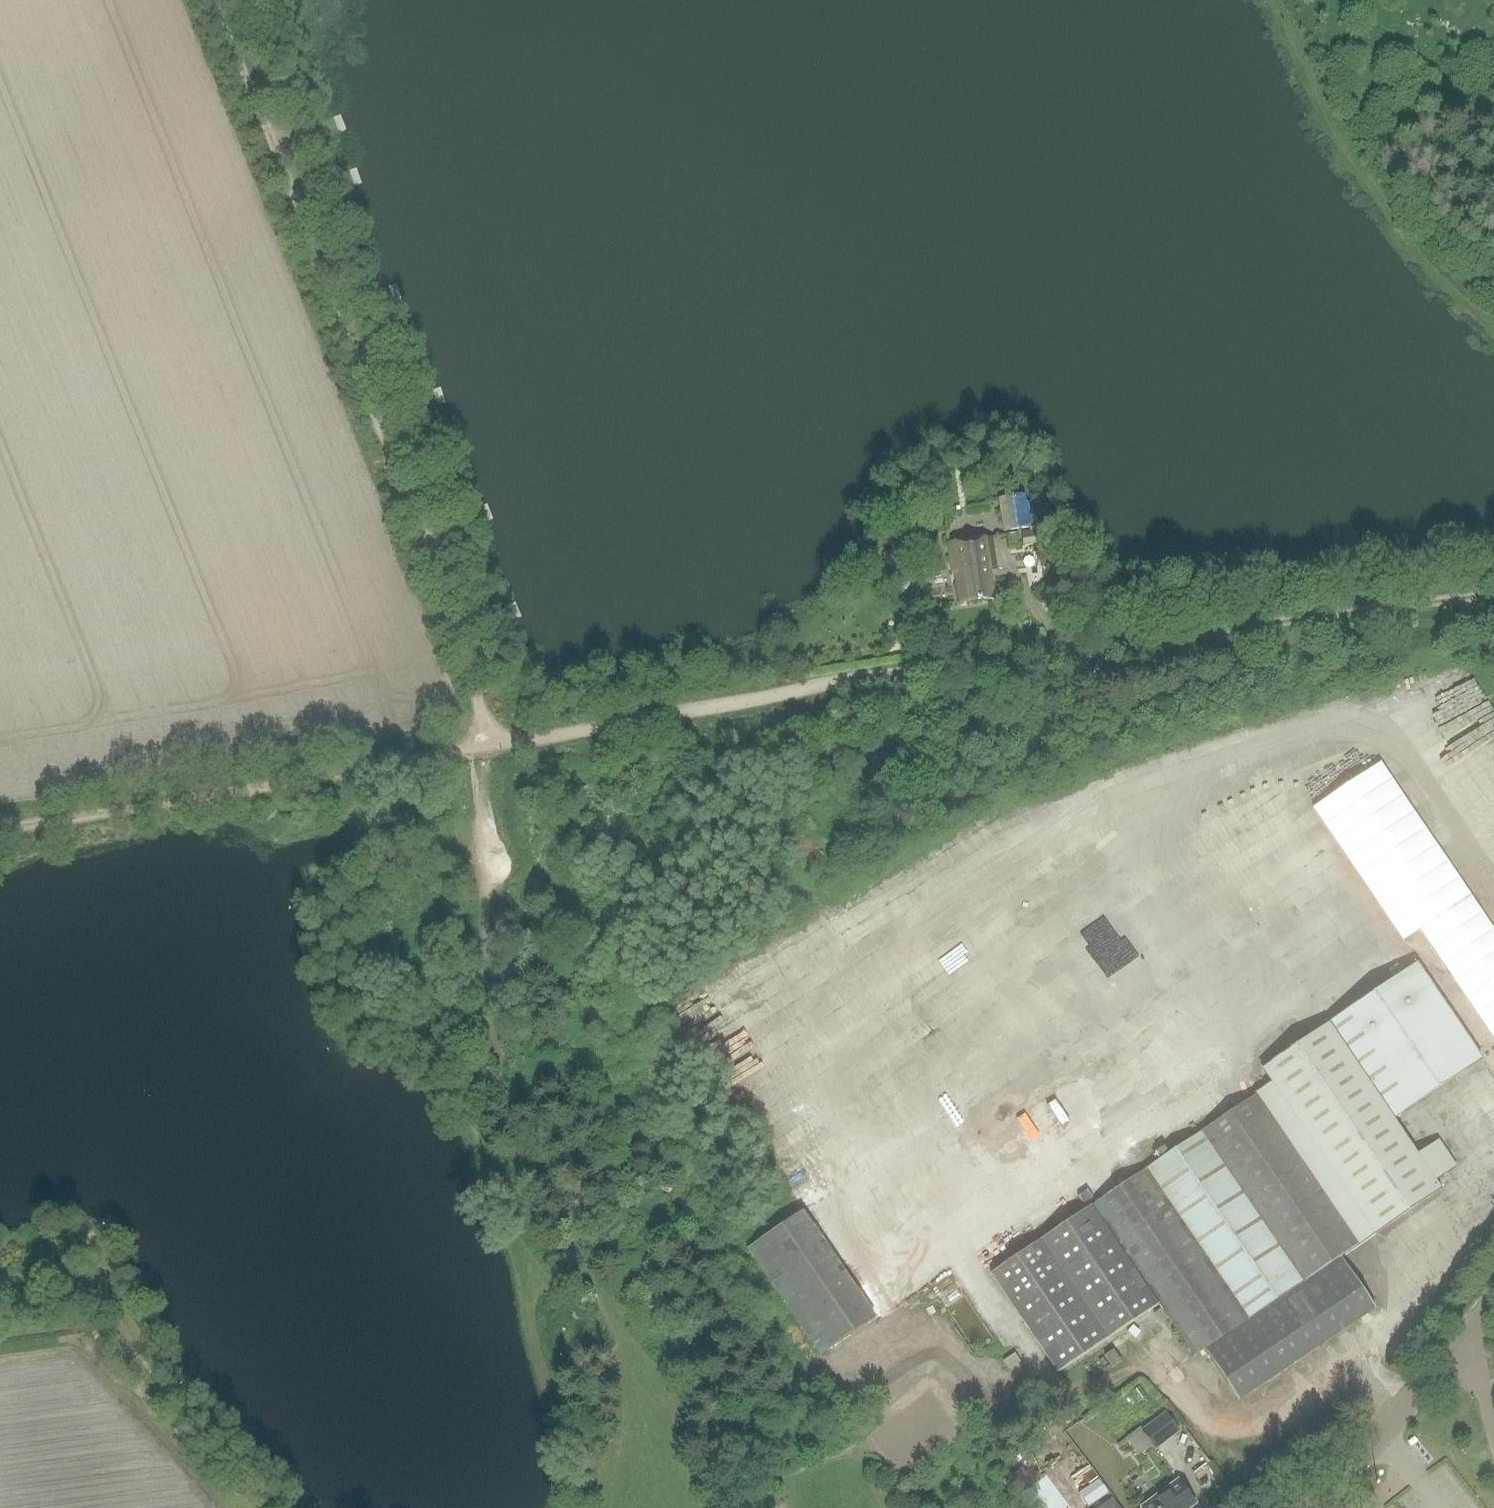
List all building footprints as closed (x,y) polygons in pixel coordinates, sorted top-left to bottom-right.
[(999,499),(1005,535),(1029,531),(1024,496),(999,499)] [(1037,531),(1022,533),(1024,545),(1039,543),(1037,531)] [(1009,551),(1020,549),(1017,534),(1007,536),(1009,551)] [(990,569),(996,568),(992,537),(948,544),(953,574),(955,573),(959,603),(995,598),(990,569)] [(1203,1403),(1227,1385),(1239,1401),(1377,1310),(1343,1261),(1360,1249),(1392,1228),(1443,1192),(1438,1184),(1458,1170),(1440,1144),(1420,1158),(1393,1119),(1482,1059),(1419,967),(1265,1072),(1271,1081),(1255,1092),(1259,1098),(1095,1208),(993,1277),(1059,1373),(1160,1305),(1196,1359),(1179,1370),(1203,1403)] [(803,1330),(858,1292),(839,1264),(784,1302),(803,1330)] [(1114,1350),(1105,1356),(1113,1368),(1122,1362),(1114,1350)] [(1142,1429),(1156,1449),(1180,1431),(1166,1412),(1142,1429)] [(1179,1484),(1146,1507),(1197,1507),(1179,1484)] [(1113,1497),(1098,1507),(1121,1507),(1113,1497)]
